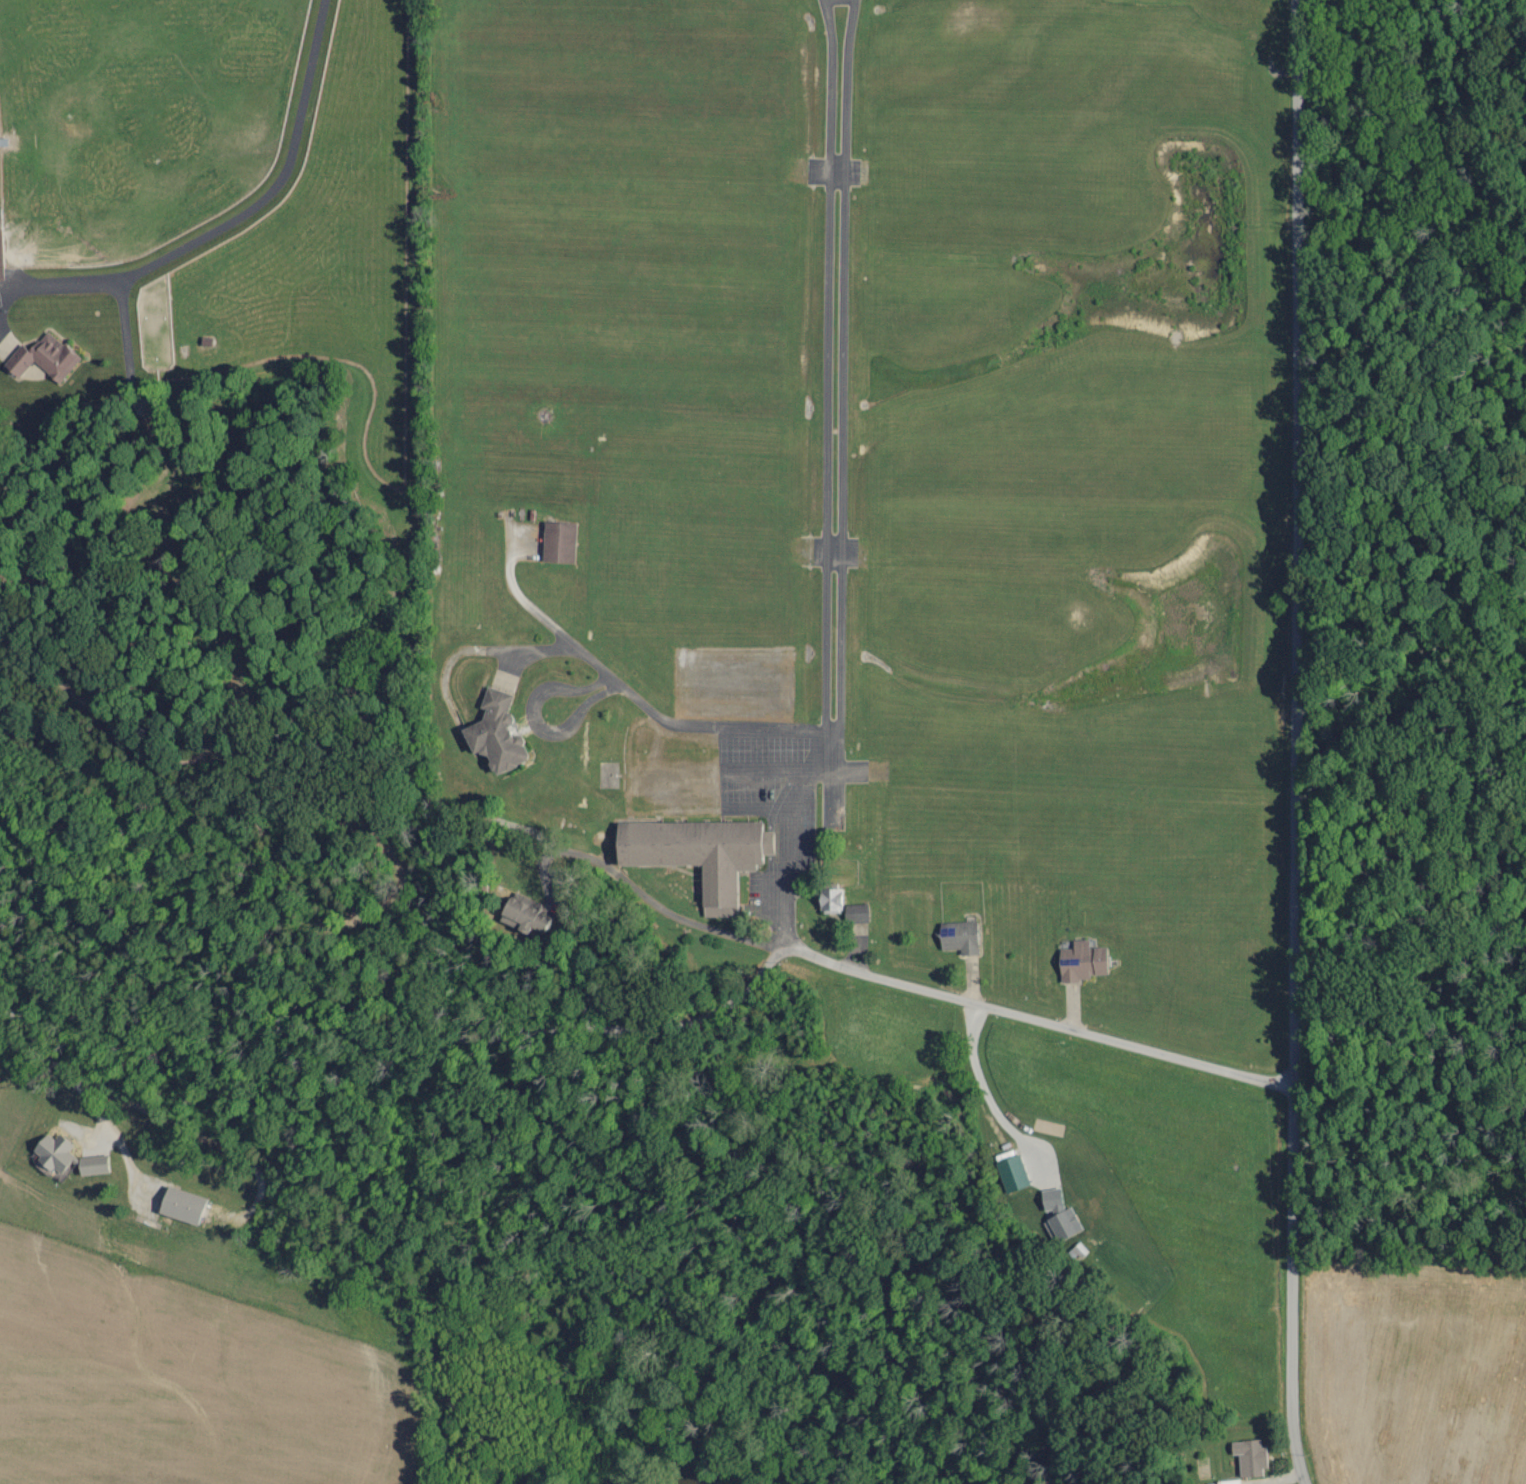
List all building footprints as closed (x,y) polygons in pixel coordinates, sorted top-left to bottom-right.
[(61,384),(82,359),(48,331),(30,353),(22,346),(5,366),(20,378),(34,361),(61,384)] [(544,563),(577,564),(578,524),(545,523),(544,563)] [(515,696),(488,687),(481,709),(486,711),(482,722),(463,731),(473,752),(488,757),(491,763),(490,764),(497,777),(527,763),(529,756),(524,746),(526,740),(513,735),(510,731),(514,721),(510,711),(515,696)] [(618,824),(619,867),(703,867),(704,918),(739,918),(739,870),(765,870),(765,856),(776,856),(776,833),(764,833),(764,822),(618,824)] [(823,915),(844,914),(843,890),(822,890),(823,915)] [(546,935),(553,918),(510,900),(502,917),(521,925),(518,931),(530,936),(532,929),(546,935)] [(870,905),(847,906),(847,924),(870,923),(870,905)] [(979,956),(979,922),(942,923),(942,951),(962,951),(962,957),(979,956)] [(1061,949),(1061,983),(1092,982),(1092,976),(1110,976),(1110,948),(1091,948),(1091,941),(1075,941),(1075,949),(1061,949)] [(110,1174),(108,1156),(78,1159),(69,1152),(74,1146),(60,1135),(56,1141),(48,1134),(34,1152),(39,1156),(40,1163),(52,1173),(65,1172),(72,1163),(79,1162),(81,1177),(110,1174)] [(1033,1186),(1021,1155),(997,1165),(1009,1196),(1033,1186)] [(160,1215),(199,1227),(208,1199),(168,1187),(160,1215)] [(1074,1209),(1066,1210),(1063,1189),(1043,1192),(1045,1205),(1050,1217),(1051,1225),(1059,1242),(1063,1242),(1084,1232),(1074,1209)] [(1266,1440),(1233,1441),(1234,1455),(1241,1455),(1242,1477),(1267,1476),(1266,1440)]
